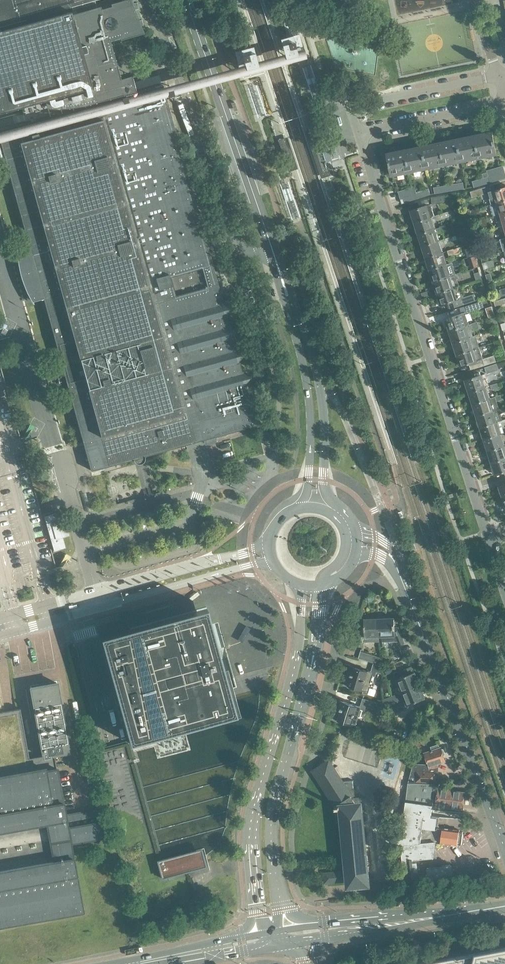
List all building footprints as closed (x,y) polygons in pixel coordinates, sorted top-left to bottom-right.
[(95,0),(94,0),(71,6),(72,10),(0,30),(0,112),(21,106),(24,114),(13,117),(15,124),(25,121),(26,122),(28,121),(28,122),(16,125),(17,130),(1,135),(0,132),(0,139),(29,243),(18,246),(18,253),(19,263),(21,273),(24,283),(28,292),(32,299),(34,301),(44,298),(83,441),(85,441),(88,449),(86,450),(91,470),(133,459),(134,460),(136,462),(138,463),(140,463),(142,462),(143,461),(144,459),(145,458),(145,457),(145,455),(257,425),(249,396),(246,384),(250,376),(242,372),(239,361),(243,353),(236,349),(233,338),(237,330),(230,326),(226,314),(231,307),(223,303),(216,278),(211,260),(170,111),(163,85),(142,90),(137,73),(117,78),(107,42),(142,33),(141,28),(140,24),(135,6),(133,0),(123,0),(97,7),(95,0)] [(71,6),(94,0),(0,0),(0,26),(71,6)] [(461,161),(497,153),(492,132),(476,135),(476,136),(473,136),(472,136),(457,139),(461,161)] [(457,139),(442,142),(442,143),(438,144),(438,143),(422,146),(427,168),(461,161),(457,139)] [(330,175),(324,159),(318,140),(313,142),(325,177),(330,175)] [(387,153),(392,175),(427,168),(422,146),(407,149),(407,150),(403,151),(403,150),(387,153)] [(504,171),(503,166),(487,170),(487,172),(482,173),(483,177),(504,171)] [(485,184),(504,178),(504,173),(504,171),(483,177),(485,184)] [(485,184),(483,177),(472,180),(474,187),(485,184)] [(448,185),(449,191),(464,188),(463,182),(448,185)] [(449,191),(448,185),(434,187),(435,193),(449,191)] [(399,191),(400,197),(416,192),(414,186),(399,191)] [(488,192),(486,187),(471,191),(472,197),(488,192)] [(430,195),(428,188),(416,192),(418,199),(430,195)] [(495,202),(504,199),(504,188),(492,191),(489,192),(491,197),(489,197),(490,204),(492,203),(495,202)] [(400,197),(402,203),(418,199),(416,192),(400,197)] [(444,202),(443,196),(431,198),(432,204),(444,202)] [(504,212),(504,199),(495,202),(497,208),(498,208),(500,214),(504,212)] [(411,210),(415,222),(433,217),(434,217),(434,216),(431,204),(411,210)] [(502,225),(504,225),(504,212),(500,214),(496,215),(499,226),(502,225)] [(419,234),(421,234),(437,229),(433,217),(415,222),(419,234)] [(419,234),(422,246),(440,241),(437,229),(421,234),(419,234)] [(440,241),(422,246),(426,258),(444,253),(440,241)] [(426,258),(430,269),(448,264),(444,253),(426,258)] [(430,269),(434,281),(456,274),(453,267),(460,265),(459,260),(452,263),(448,264),(430,269)] [(434,281),(438,293),(455,287),(452,280),(462,277),(461,273),(456,274),(434,281)] [(449,302),(451,308),(476,300),(474,294),(463,297),(464,293),(462,289),(460,286),(455,287),(438,293),(441,305),(449,302)] [(494,301),(496,306),(504,303),(504,298),(494,301)] [(479,308),(477,302),(465,306),(467,312),(479,308)] [(450,331),(467,325),(467,324),(469,324),(466,312),(446,319),(450,331)] [(467,325),(450,331),(453,343),(471,337),(467,325)] [(500,340),(498,334),(488,337),(490,344),(500,340)] [(471,337),(453,343),(457,354),(475,348),(471,337)] [(457,354),(461,366),(470,363),(471,369),(485,365),(496,361),(494,355),(483,359),(480,347),(475,348),(457,354)] [(485,367),(487,373),(499,369),(504,367),(504,361),(485,367)] [(11,404),(0,362),(0,610),(13,606),(44,598),(63,592),(61,584),(58,572),(52,553),(49,540),(30,473),(22,441),(21,438),(11,404)] [(470,392),(487,387),(487,385),(489,384),(487,378),(485,379),(483,374),(466,380),(470,392)] [(487,387),(470,392),(473,404),(491,398),(487,387)] [(477,416),(495,410),(492,402),(495,401),(495,402),(502,400),(500,395),(491,398),(473,404),(477,416)] [(481,427),(498,422),(495,410),(477,416),(481,427)] [(502,434),(500,428),(504,427),(504,426),(504,425),(504,420),(498,422),(481,427),(485,439),(502,434)] [(504,446),(504,442),(502,434),(485,439),(488,451),(504,446)] [(488,451),(492,463),(504,459),(504,446),(488,451)] [(492,463),(496,474),(504,471),(504,459),(492,463)] [(60,524),(56,512),(45,516),(54,551),(66,547),(63,535),(59,536),(56,525),(60,524)] [(129,743),(131,742),(185,727),(190,726),(191,730),(241,716),(228,668),(224,669),(207,607),(100,636),(129,740),(129,743)] [(363,625),(356,645),(362,647),(364,642),(379,641),(379,637),(379,631),(377,629),(377,618),(364,619),(365,625),(363,625)] [(397,641),(399,645),(404,643),(398,628),(395,628),(395,618),(377,618),(377,629),(379,631),(379,637),(380,637),(381,646),(385,646),(384,642),(397,641)] [(361,652),(358,658),(375,664),(374,665),(383,667),(382,658),(361,652)] [(387,675),(394,673),(397,671),(394,664),(385,668),(387,673),(387,675)] [(371,677),(372,675),(376,676),(377,672),(383,673),(384,668),(383,667),(374,665),(372,672),(351,666),(348,674),(351,674),(347,686),(367,692),(371,677)] [(397,695),(419,686),(417,679),(418,678),(417,674),(415,674),(414,672),(414,673),(411,667),(404,670),(406,676),(392,682),(397,695)] [(57,683),(31,687),(36,713),(36,717),(43,756),(43,757),(55,755),(70,752),(57,683)] [(385,705),(399,700),(402,707),(424,698),(424,697),(425,695),(424,692),(422,692),(419,686),(397,695),(383,700),(385,705)] [(163,920),(163,921),(210,908),(179,795),(166,746),(134,755),(131,742),(129,743),(129,740),(112,745),(103,748),(87,689),(82,691),(94,750),(95,750),(103,780),(143,926),(155,923),(155,922),(163,920)] [(366,708),(376,711),(381,712),(383,705),(362,699),(360,706),(340,700),(338,708),(339,708),(341,709),(337,720),(357,726),(361,712),(365,713),(366,708)] [(83,910),(71,842),(107,836),(104,821),(68,827),(66,814),(57,768),(55,755),(43,757),(43,756),(30,758),(20,708),(0,712),(0,925),(83,910)] [(392,731),(388,742),(395,744),(399,733),(392,731)] [(421,743),(413,740),(411,747),(419,750),(421,743)] [(408,783),(409,783),(435,784),(438,784),(438,767),(437,763),(445,761),(443,755),(445,754),(443,749),(441,749),(441,747),(440,748),(438,744),(431,747),(432,750),(425,753),(429,764),(413,764),(408,783)] [(394,746),(392,752),(398,754),(400,748),(394,746)] [(349,889),(371,887),(364,810),(363,806),(362,797),(355,797),(354,789),(354,780),(344,781),(330,758),(311,770),(335,807),(336,822),(340,822),(345,870),(323,872),(324,884),(348,881),(349,889)] [(402,849),(403,860),(418,858),(434,857),(435,851),(436,842),(441,843),(443,828),(439,828),(439,826),(438,826),(439,817),(431,816),(433,803),(437,803),(437,800),(434,799),(435,784),(409,783),(404,813),(406,814),(397,846),(398,846),(398,848),(400,848),(400,850),(402,849)] [(438,800),(437,800),(437,803),(437,805),(463,808),(465,792),(439,789),(438,800)] [(443,828),(441,843),(458,845),(458,844),(461,845),(463,832),(459,831),(460,830),(443,828)] [(207,858),(206,855),(204,848),(195,851),(201,873),(210,870),(208,861),(207,858)] [(421,874),(419,874),(418,858),(403,860),(406,884),(422,882),(421,874)] [(430,881),(453,876),(451,866),(428,868),(430,881)] [(402,888),(401,879),(380,881),(381,890),(402,888)] [(449,958),(414,963),(504,963),(504,947),(449,958)]
